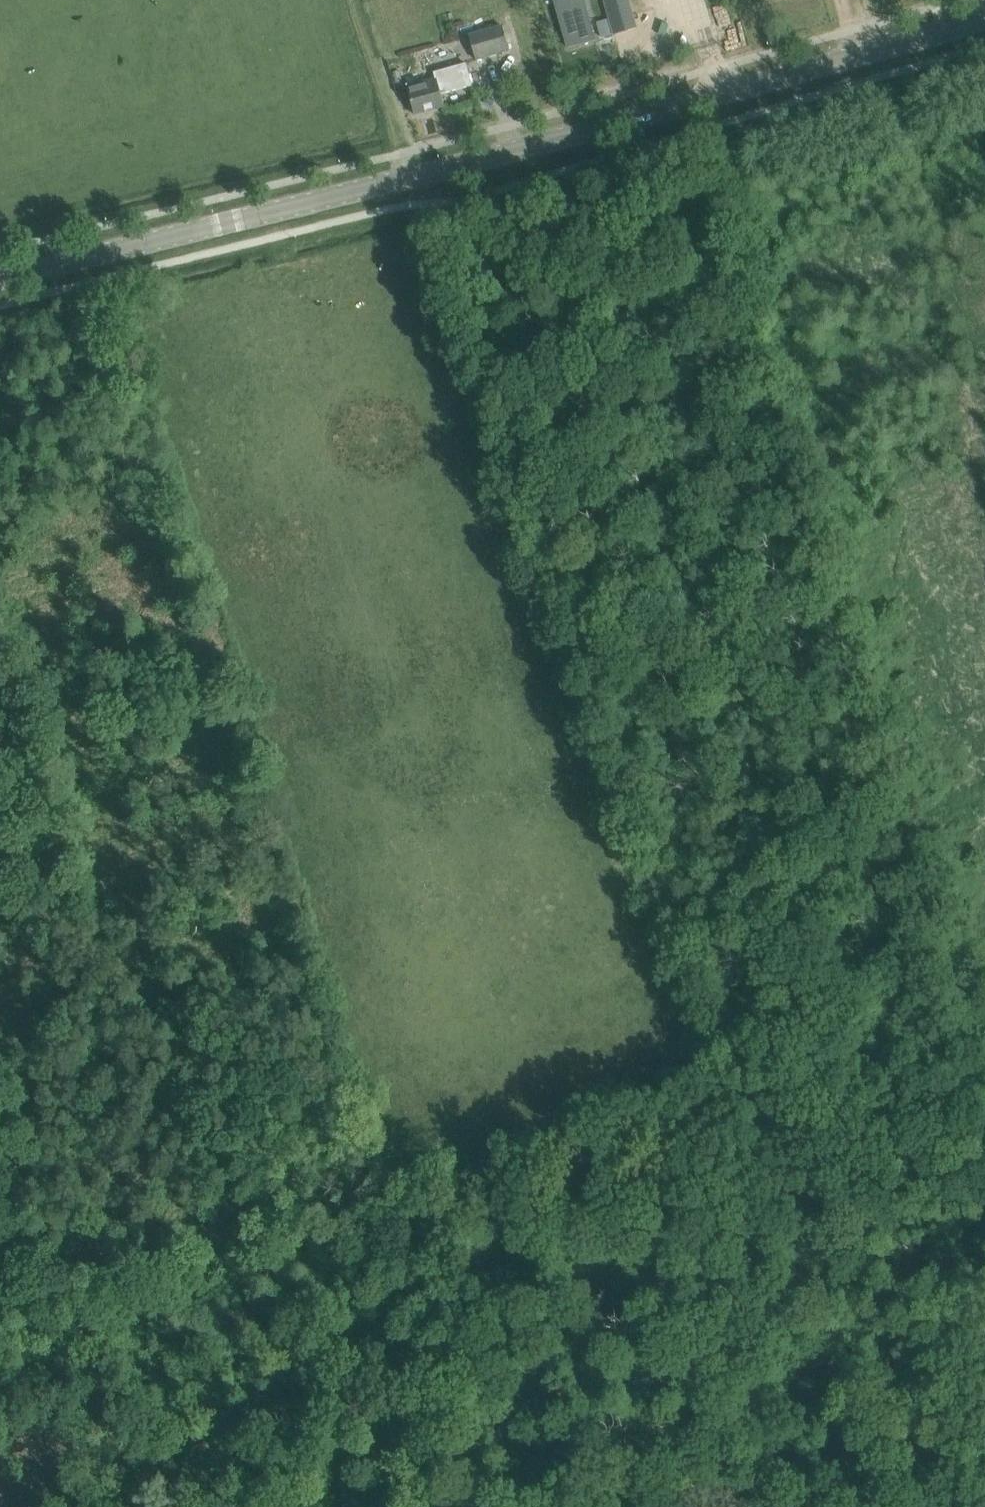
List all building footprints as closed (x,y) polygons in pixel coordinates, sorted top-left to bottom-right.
[(580,0),(565,0),(552,4),(568,47),(594,40),(580,0)] [(609,19),(610,19),(614,34),(628,30),(620,0),(604,0),(609,19)] [(610,19),(598,23),(602,37),(614,34),(610,19)] [(470,36),(477,60),(510,51),(503,27),(470,36)] [(436,79),(421,83),(408,87),(415,115),(445,106),(442,94),(473,86),(467,63),(434,72),(436,79)]
